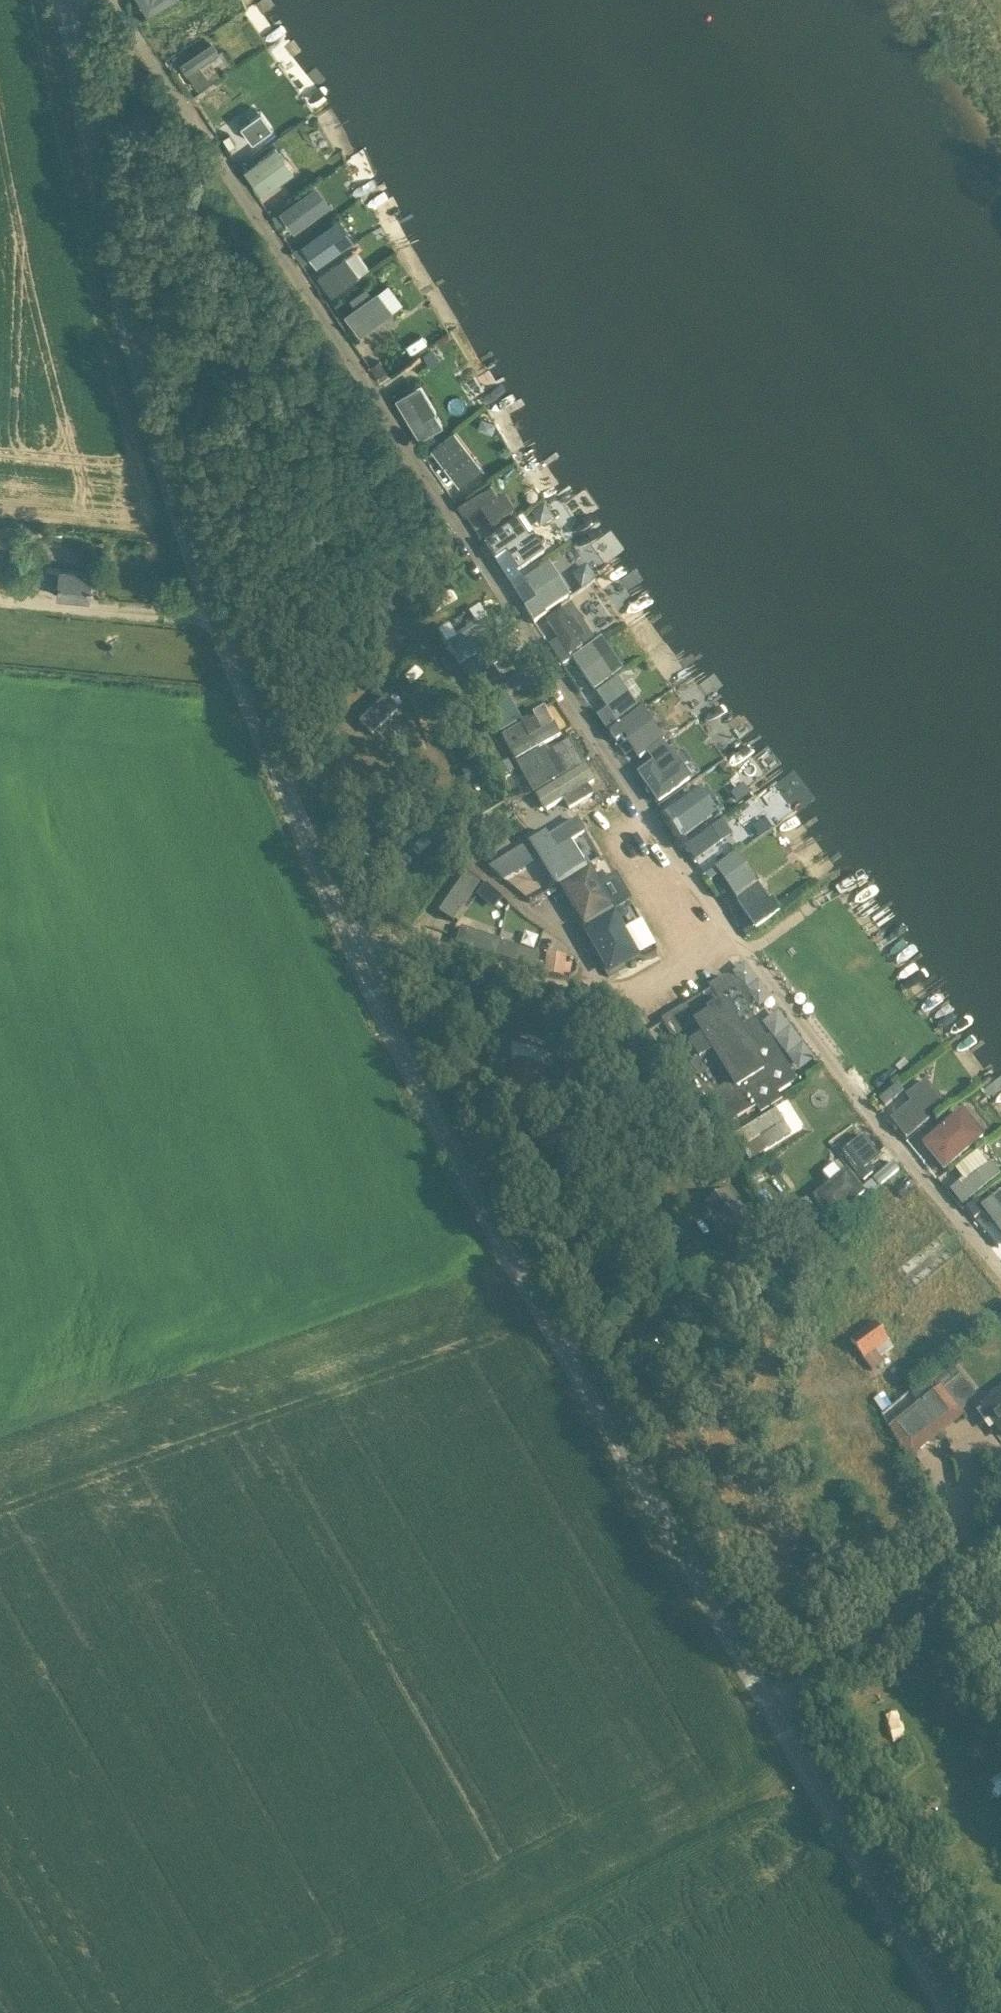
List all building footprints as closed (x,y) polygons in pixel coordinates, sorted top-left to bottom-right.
[(149,13),(169,0),(140,0),(149,13)] [(213,39),(180,61),(188,73),(189,72),(199,87),(221,72),(217,66),(207,73),(201,64),(221,51),(213,39)] [(263,107),(243,122),(255,138),(275,124),(263,107)] [(264,154),(244,168),(262,193),(294,171),(281,153),(269,162),(264,154)] [(313,191),(283,211),(296,230),(326,208),(313,191)] [(332,221),(301,243),(317,265),(348,242),(332,221)] [(346,253),(318,274),(332,293),(360,272),(347,254),(346,253)] [(378,287),(345,311),(360,333),(394,309),(393,308),(379,288),(378,287)] [(437,344),(425,350),(431,364),(444,358),(437,344)] [(411,388),(396,397),(420,436),(440,424),(442,423),(434,410),(428,414),(411,388)] [(455,428),(432,446),(460,483),(483,465),(455,428)] [(434,431),(423,439),(429,447),(440,439),(434,431)] [(491,480),(458,501),(467,517),(478,510),(492,531),(515,516),(491,480)] [(543,526),(554,516),(542,503),(531,514),(543,526)] [(495,538),(486,544),(497,561),(506,555),(518,573),(545,556),(534,537),(530,540),(518,521),(494,537),(495,538)] [(549,565),(524,581),(538,602),(527,609),(535,623),(547,616),(545,614),(570,598),(549,565)] [(589,565),(573,570),(579,586),(594,581),(589,565)] [(57,595),(90,598),(92,571),(59,568),(59,570),(45,569),(43,586),(57,587),(57,595)] [(572,606),(546,622),(558,641),(550,645),(564,666),(572,661),(569,657),(594,641),(572,606)] [(489,619),(447,644),(460,666),(502,641),(489,619)] [(601,640),(573,659),(596,691),(623,672),(601,640)] [(493,651),(463,671),(470,682),(501,663),(493,651)] [(510,682),(515,692),(533,682),(527,672),(509,682),(510,682)] [(618,679),(597,694),(617,725),(639,710),(618,679)] [(482,700),(499,731),(522,719),(504,687),(482,700)] [(387,697),(359,723),(372,736),(399,710),(387,697)] [(644,711),(610,733),(616,743),(624,738),(638,760),(665,743),(644,711)] [(503,735),(516,760),(561,736),(555,723),(542,730),(536,721),(530,724),(528,721),(503,735)] [(546,747),(516,764),(534,793),(567,775),(585,764),(571,739),(549,752),(546,747)] [(656,761),(638,774),(659,804),(692,781),(672,752),(669,755),(662,745),(651,753),(656,761)] [(497,767),(503,777),(514,771),(508,760),(497,767)] [(534,793),(532,794),(551,825),(585,805),(567,775),(534,793)] [(699,801),(667,821),(682,843),(714,822),(699,801)] [(739,847),(764,834),(749,806),(724,819),(739,847)] [(547,832),(534,840),(560,883),(585,868),(571,844),(587,834),(578,819),(549,837),(547,832)] [(724,823),(687,846),(696,861),(733,838),(724,823)] [(737,854),(715,868),(735,898),(757,883),(737,854)] [(591,868),(560,886),(584,927),(615,908),(591,868)] [(715,868),(706,874),(710,881),(719,875),(715,868)] [(466,874),(439,913),(454,923),(481,884),(466,874)] [(476,895),(486,903),(496,892),(486,884),(476,895)] [(759,887),(737,901),(756,930),(782,913),(773,899),(769,902),(759,887)] [(616,911),(583,930),(609,975),(642,956),(616,911)] [(502,940),(461,927),(456,943),(536,969),(540,955),(501,942),(502,940)] [(548,953),(546,973),(565,975),(566,970),(570,970),(571,964),(566,963),(567,955),(548,953)] [(538,962),(536,970),(543,972),(545,964),(538,962)] [(683,1007),(662,1020),(673,1037),(674,1037),(699,1077),(691,1082),(695,1089),(692,1091),(718,1132),(737,1120),(756,1108),(760,1115),(783,1101),(779,1094),(796,1083),(769,1041),(765,1044),(745,1012),(748,1002),(745,993),(744,991),(736,984),(726,981),(684,1008),(683,1007)] [(780,1009),(763,1019),(795,1071),(812,1061),(780,1009)] [(539,1111),(544,1108),(550,1086),(546,1081),(544,1080),(547,1067),(543,1066),(545,1056),(542,1051),(513,1044),(511,1054),(513,1061),(517,1062),(509,1093),(520,1095),(520,1097),(522,1097),(520,1107),(539,1111)] [(915,1108),(896,1126),(906,1139),(947,1107),(926,1081),(906,1097),(915,1108)] [(880,1099),(885,1107),(899,1096),(894,1089),(880,1099)] [(787,1102),(734,1136),(750,1161),(803,1127),(787,1102)] [(963,1112),(922,1145),(945,1173),(986,1139),(963,1112)] [(870,1134),(860,1143),(872,1157),(883,1170),(893,1162),(870,1134)] [(702,1142),(692,1147),(697,1158),(707,1153),(702,1142)] [(734,1144),(726,1149),(732,1160),(740,1156),(738,1152),(734,1144)] [(831,1185),(815,1199),(834,1222),(867,1196),(848,1172),(847,1172),(839,1163),(838,1162),(837,1163),(824,1173),(823,1175),(823,1176),(831,1185)] [(893,1163),(873,1179),(879,1186),(898,1170),(893,1163)] [(959,1184),(950,1191),(961,1206),(1000,1176),(992,1164),(962,1187),(959,1184)] [(714,1222),(735,1253),(761,1236),(728,1188),(708,1202),(719,1218),(714,1222)] [(981,1207),(981,1208),(1000,1234),(1000,1192),(981,1207)] [(776,1223),(791,1242),(821,1217),(806,1199),(776,1223)] [(974,1199),(967,1205),(974,1214),(981,1208),(981,1207),(974,1199)] [(884,1362),(882,1359),(895,1349),(884,1335),(875,1323),(852,1340),(866,1359),(873,1370),(884,1362)] [(950,1370),(933,1384),(937,1389),(942,1386),(958,1408),(969,1400),(975,1394),(973,1392),(954,1367),(950,1370)] [(873,1401),(882,1413),(892,1406),(883,1393),(873,1401)] [(988,1407),(1000,1425),(1000,1397),(988,1407)] [(909,1458),(931,1442),(908,1412),(888,1427),(904,1448),(902,1449),(909,1458)] [(990,1625),(997,1637),(1000,1635),(1000,1619),(990,1625)]
